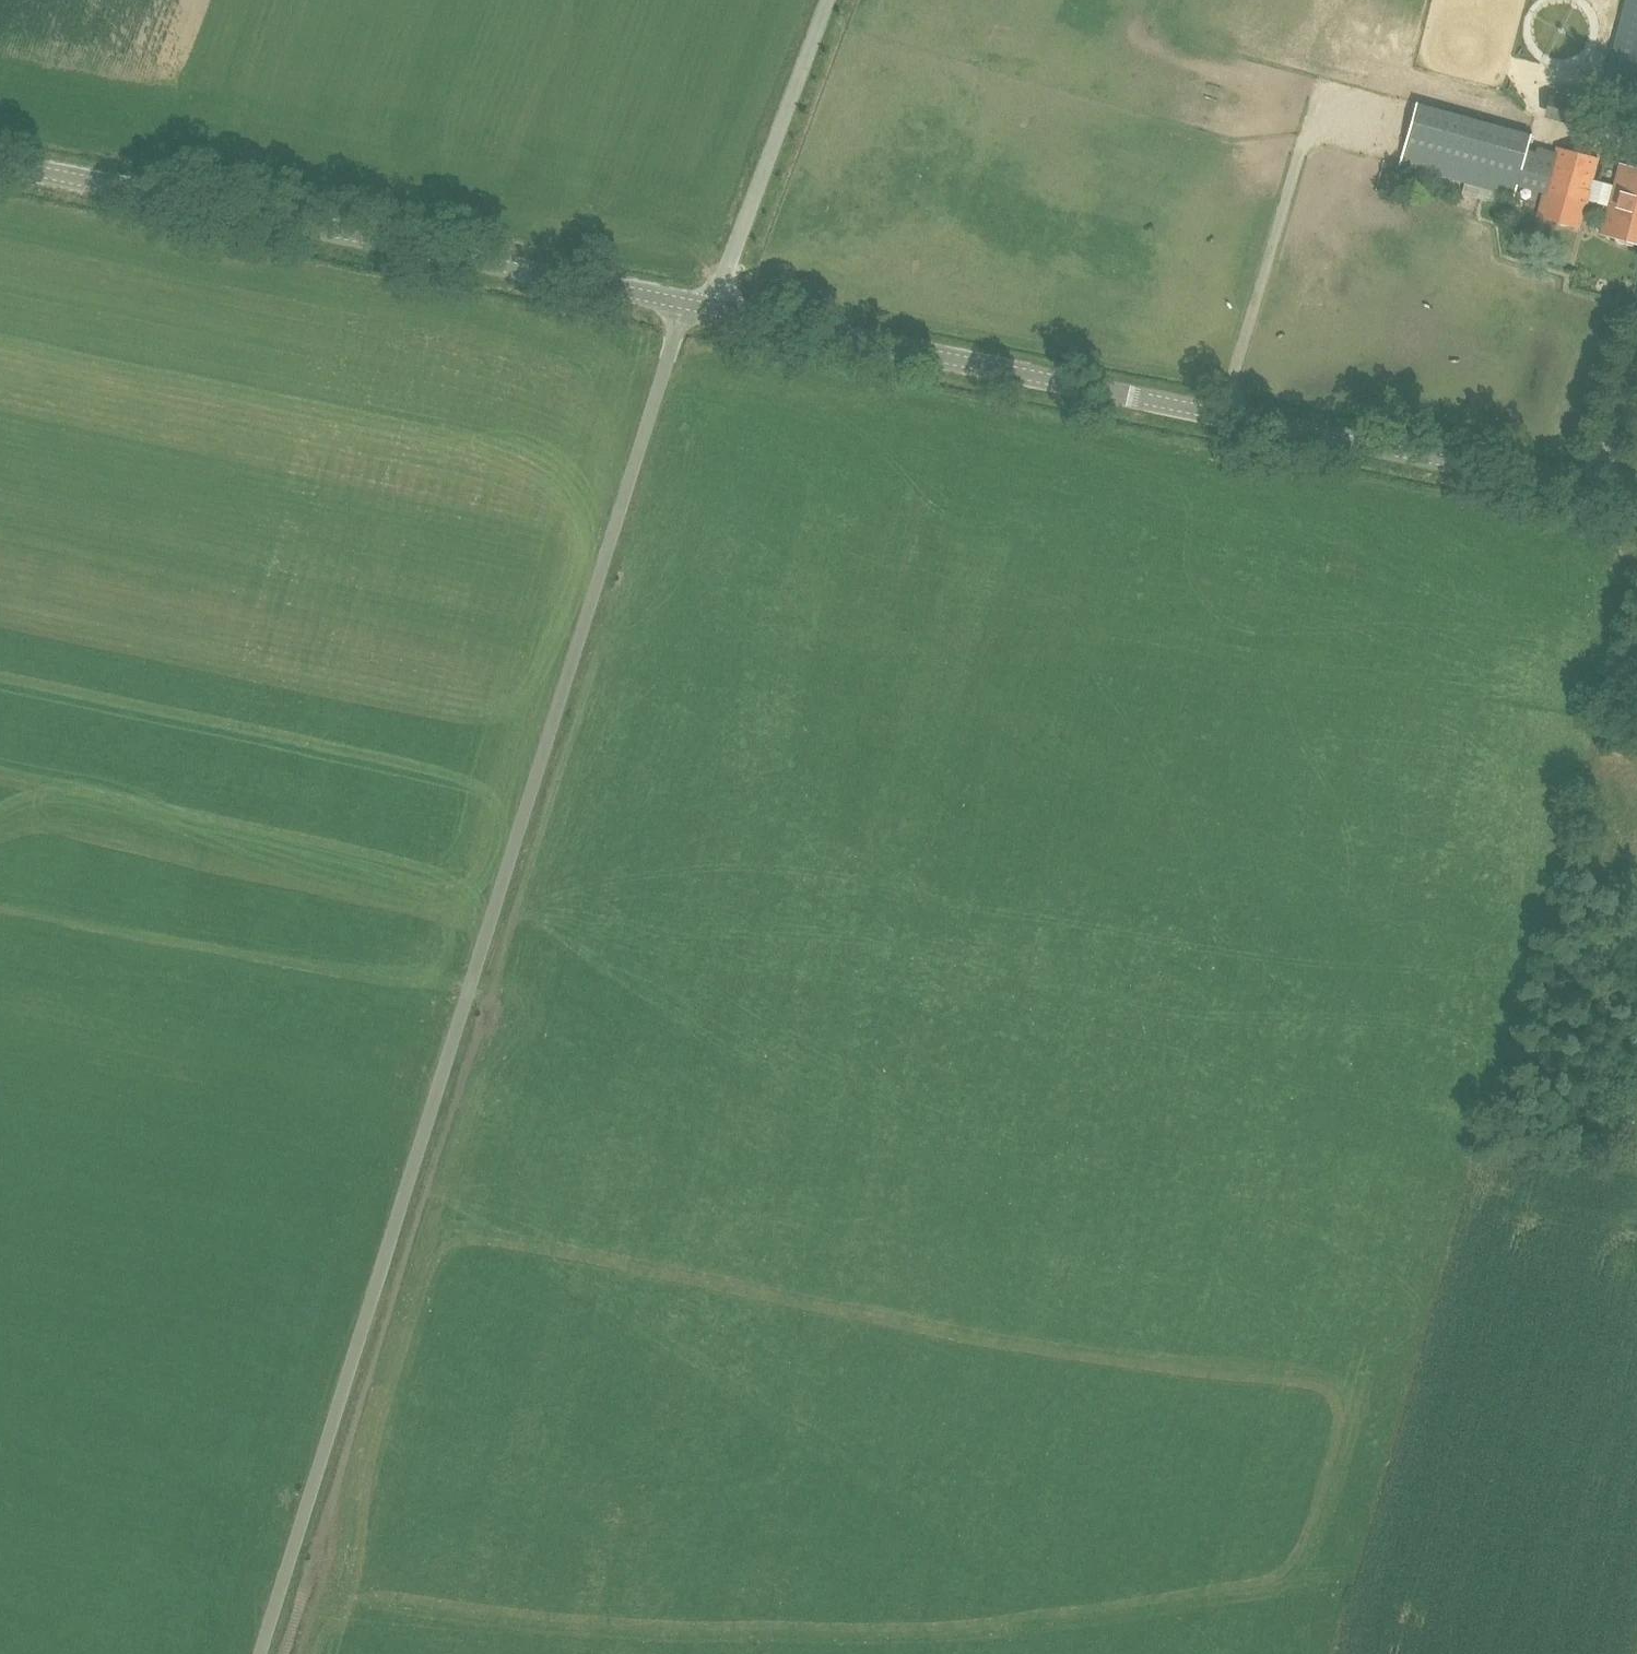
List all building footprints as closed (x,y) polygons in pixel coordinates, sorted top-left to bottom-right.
[(1603,83),(1636,92),(1636,0),(1625,0),(1603,83)] [(1585,130),(1591,110),(1550,98),(1544,120),(1585,130)] [(1598,157),(1555,145),(1554,151),(1537,146),(1536,151),(1526,148),(1530,134),(1416,102),(1399,163),(1513,194),(1516,183),(1543,190),(1536,214),(1579,226),(1598,157)] [(1636,205),(1636,168),(1619,163),(1614,182),(1630,186),(1625,201),(1636,205)] [(1615,236),(1618,242),(1631,246),(1636,242),(1636,205),(1625,201),(1630,186),(1614,182),(1600,232),(1615,236)]
